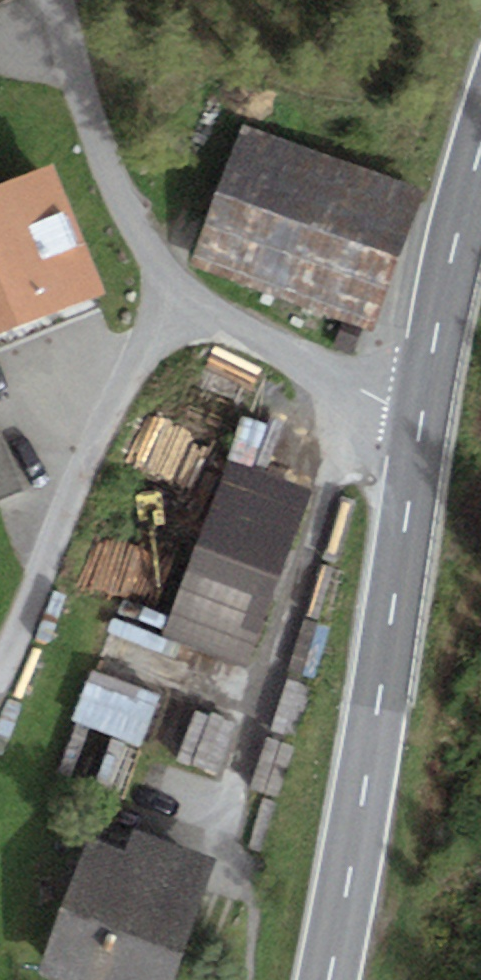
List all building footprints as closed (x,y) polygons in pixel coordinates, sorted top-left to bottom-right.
[(425,193),(242,126),(192,262),(375,329),(425,193)] [(0,186),(0,330),(102,292),(54,165),(0,186)] [(1,434),(0,435),(0,501),(26,489),(1,434)] [(250,663),(305,502),(217,472),(168,616),(162,633),(181,639),(250,663)] [(168,616),(123,599),(78,719),(141,743),(181,639),(162,633),(168,616)] [(219,774),(236,729),(197,715),(180,759),(219,774)] [(213,860),(134,833),(128,849),(88,835),(39,977),(47,979),(171,979),(213,860)]
